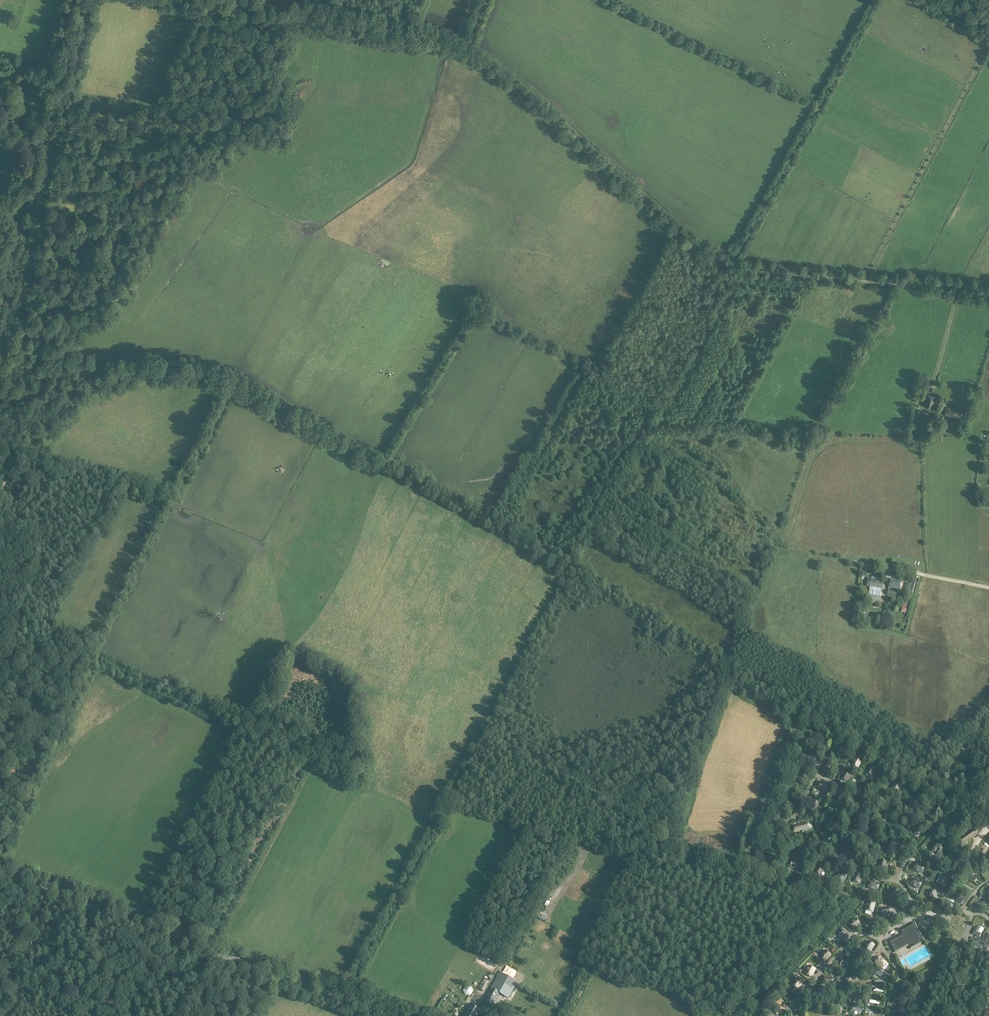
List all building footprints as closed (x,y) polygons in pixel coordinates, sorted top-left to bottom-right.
[(935,397),(928,395),(925,406),(933,408),(935,397)] [(957,413),(946,411),(945,415),(959,419),(961,410),(958,410),(957,413)] [(870,587),(882,589),(884,578),(872,576),(870,587)] [(898,590),(900,590),(901,581),(891,579),(889,591),(888,595),(897,596),(898,590)] [(870,587),(868,594),(881,597),(882,589),(870,587)] [(881,597),(868,594),(867,602),(879,605),(881,597)] [(901,612),(907,613),(908,610),(909,610),(911,603),(907,602),(907,603),(904,602),(901,612)] [(812,733),(809,739),(816,742),(816,740),(818,741),(819,741),(821,737),(812,733)] [(844,751),(839,748),(835,754),(836,754),(835,756),(836,757),(839,759),(844,751)] [(813,761),(815,757),(805,753),(803,759),(810,762),(810,761),(812,761),(813,761)] [(852,766),(858,769),(862,761),(857,758),(852,766)] [(826,773),(832,764),(829,762),(824,771),(826,773)] [(872,776),(876,769),(870,766),(867,773),(872,776)] [(841,779),(846,782),(850,775),(845,772),(841,779)] [(796,779),(803,781),(803,780),(805,781),(806,780),(807,776),(798,773),(796,779)] [(829,785),(820,782),(817,790),(826,793),(829,785)] [(893,788),(893,789),(893,790),(893,791),(893,792),(895,793),(896,793),(897,793),(902,785),(897,782),(893,788)] [(860,804),(863,806),(867,796),(862,793),(859,800),(860,801),(859,803),(860,804)] [(838,795),(835,802),(841,804),(844,797),(838,795)] [(918,807),(923,798),(918,795),(914,802),(916,802),(915,804),(915,805),(918,807)] [(793,810),(793,809),(795,809),(796,809),(797,805),(788,802),(786,808),(793,810)] [(937,807),(933,813),(933,814),(933,815),(933,816),(933,817),(934,818),(935,818),(936,818),(937,817),(937,816),(938,816),(942,810),(937,807)] [(888,815),(883,813),(880,820),(885,822),(888,815)] [(832,828),(836,822),(832,818),(827,824),(832,828)] [(956,827),(955,828),(955,829),(955,830),(956,831),(957,831),(958,832),(959,831),(960,830),(964,824),(959,821),(955,827),(956,827)] [(917,825),(914,832),(915,832),(915,833),(915,835),(916,836),(917,837),(918,836),(919,836),(923,828),(917,825)] [(978,834),(975,829),(959,840),(962,845),(978,834)] [(871,847),(875,841),(871,837),(866,843),(871,847)] [(897,841),(893,848),(894,848),(894,849),(894,850),(894,851),(895,852),(897,852),(898,852),(898,851),(899,850),(902,843),(897,841)] [(937,851),(937,854),(942,854),(943,844),(934,844),(934,846),(932,846),(932,851),(937,851)] [(840,849),(846,854),(849,850),(844,845),(840,849)] [(855,855),(849,850),(846,854),(852,859),(855,855)] [(913,870),(921,874),(924,867),(916,864),(913,870)] [(824,869),(819,866),(815,872),(816,873),(815,875),(815,876),(818,878),(824,869)] [(975,882),(977,878),(971,875),(973,871),(970,870),(966,876),(975,882)] [(836,881),(841,884),(846,874),(841,871),(836,881)] [(853,881),(859,883),(862,875),(855,873),(853,881)] [(945,887),(949,879),(942,876),(942,877),(939,883),(938,884),(945,887)] [(911,885),(919,889),(922,882),(914,879),(911,885)] [(871,882),(869,888),(877,891),(880,885),(871,882)] [(961,886),(958,889),(968,896),(970,892),(961,886)] [(891,898),(898,900),(900,891),(894,889),(891,898)] [(931,901),(938,899),(935,891),(929,892),(931,901)] [(961,904),(964,901),(955,895),(953,899),(961,904)] [(869,902),(866,911),(873,913),(876,904),(869,902)] [(984,902),(976,905),(978,911),(986,908),(984,902)] [(960,933),(964,924),(959,921),(961,918),(953,914),(946,927),(960,933)] [(856,919),(849,924),(853,930),(860,924),(856,919)] [(909,945),(911,949),(924,941),(915,923),(901,931),(903,935),(889,942),(895,952),(909,945)] [(973,934),(980,938),(982,934),(981,934),(978,932),(981,927),(978,925),(973,934)] [(845,941),(850,936),(844,930),(839,935),(845,941)] [(973,940),(972,944),(981,949),(983,945),(973,940)] [(875,945),(869,941),(864,949),(870,953),(875,945)] [(820,958),(825,962),(831,956),(826,951),(820,958)] [(887,963),(880,957),(875,962),(882,968),(887,963)] [(536,963),(538,971),(544,969),(542,961),(536,963)] [(809,967),(805,975),(812,979),(816,970),(809,967)] [(877,970),(875,974),(885,979),(886,976),(877,970)] [(517,983),(500,972),(490,988),(483,1001),(492,1006),(499,994),(508,998),(517,983)] [(488,973),(484,978),(472,998),(478,1001),(482,994),(481,994),(483,991),(483,992),(493,976),(488,973)] [(855,978),(846,975),(844,983),(852,986),(855,978)] [(832,986),(833,979),(824,977),(823,984),(832,986)] [(804,982),(799,978),(792,984),(798,989),(804,982)] [(790,990),(787,995),(792,999),(795,995),(790,990)] [(904,993),(897,992),(896,1000),(903,1001),(904,993)] [(927,997),(918,993),(917,997),(923,999),(922,1002),(925,1003),(926,1000),(927,997)] [(481,1010),(470,1004),(463,1015),(478,1015),(481,1010)] [(923,1008),(913,1004),(912,1008),(918,1010),(918,1012),(921,1013),(923,1008)]
